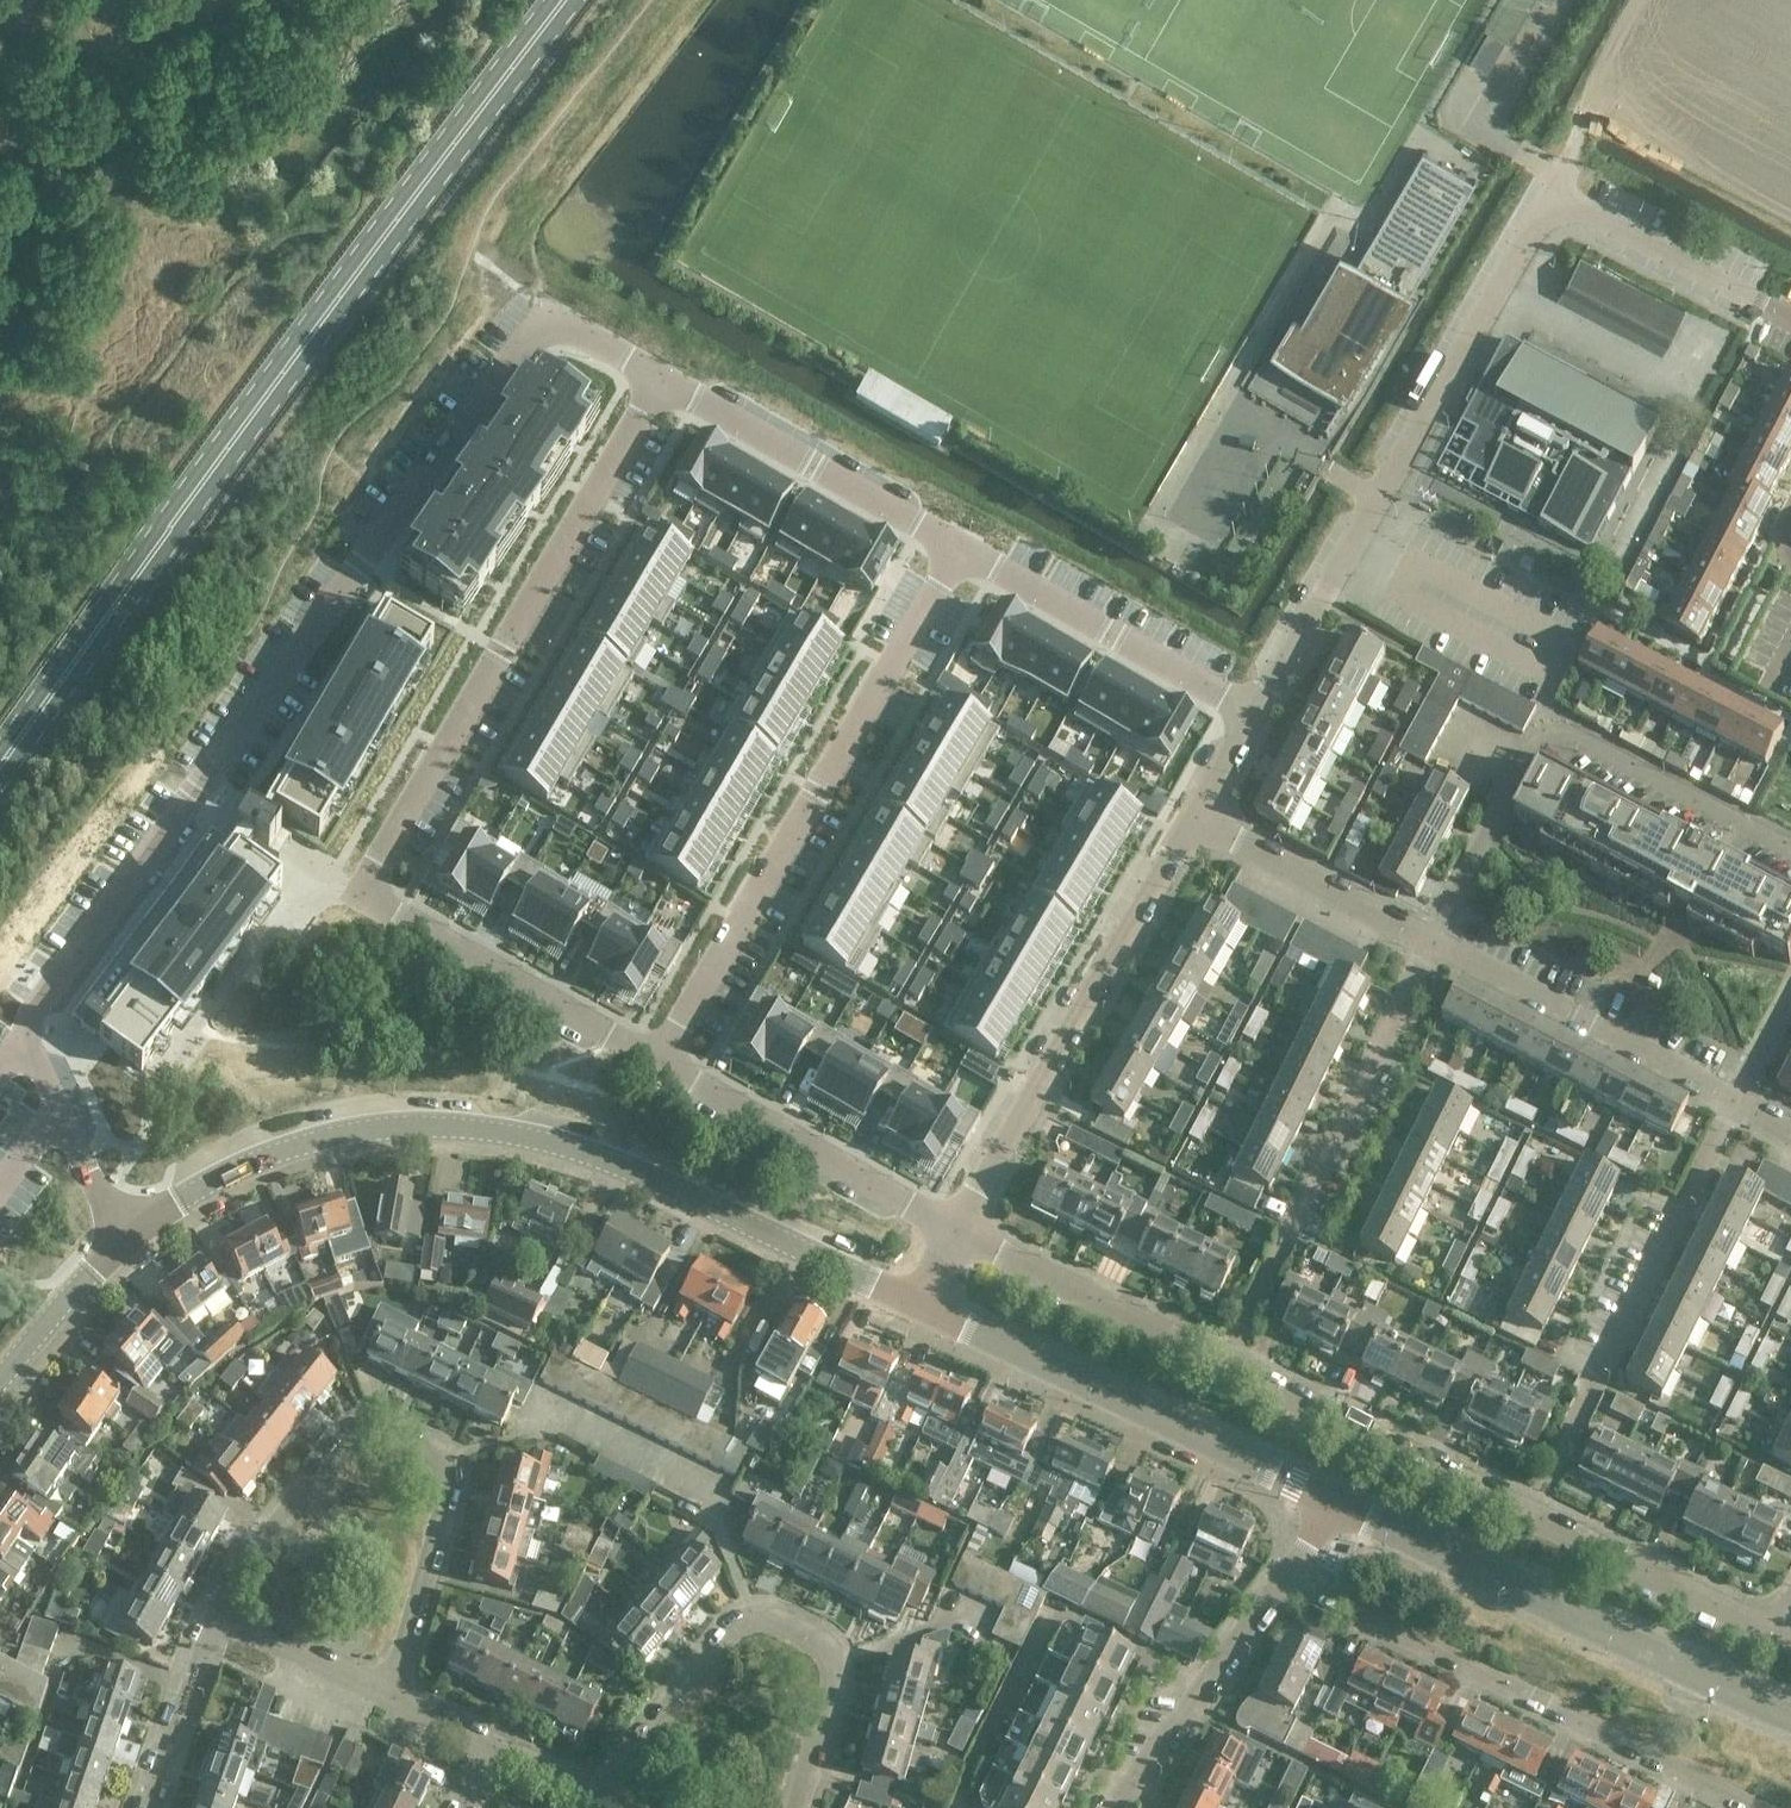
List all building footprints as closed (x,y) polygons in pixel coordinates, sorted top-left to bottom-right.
[(1489,67),(1506,36),(1489,26),(1472,58),(1489,67)] [(1474,181),(1423,152),(1357,265),(1351,261),(1284,375),(1343,410),(1363,375),(1366,376),(1409,303),(1406,301),(1477,181),(1475,180),(1474,181)] [(1572,273),(1560,298),(1662,352),(1684,311),(1581,256),(1572,273)] [(1519,513),(1518,514),(1538,524),(1576,544),(1591,552),(1637,465),(1651,439),(1661,419),(1524,347),(1507,338),(1481,387),(1470,408),(1471,409),(1486,417),(1474,439),(1461,463),(1489,478),(1484,487),(1487,488),(1488,486),(1522,504),(1521,506),(1522,507),(1519,513)] [(1754,362),(1760,352),(1750,347),(1745,357),(1754,362)] [(536,368),(399,570),(462,613),(464,609),(483,581),(488,574),(528,515),(533,507),(573,449),(578,441),(599,410),(536,368)] [(1789,371),(1777,394),(1790,401),(1790,371),(1789,371)] [(1725,395),(1735,400),(1739,391),(1730,386),(1725,395)] [(1777,394),(1766,417),(1790,430),(1790,401),(1777,394)] [(1729,411),(1735,400),(1725,395),(1719,406),(1729,411)] [(1753,440),(1790,458),(1790,456),(1790,430),(1766,417),(1753,440)] [(1711,446),(1714,439),(1716,437),(1706,432),(1701,441),(1711,446)] [(702,440),(677,483),(698,496),(692,506),(694,507),(725,454),(702,440)] [(1753,440),(1742,463),(1778,482),(1790,458),(1753,440)] [(1711,446),(1701,441),(1695,452),(1705,457),(1711,446)] [(725,454),(694,507),(716,520),(722,510),(746,467),(725,455),(725,454)] [(1742,463),(1731,484),(1736,487),(1767,503),(1778,482),(1742,463)] [(746,467),(722,510),(743,522),(737,532),(738,533),(769,481),(746,467)] [(1677,487),(1687,492),(1692,483),(1682,477),(1677,487)] [(769,481),(738,533),(761,546),(767,536),(791,494),(769,481)] [(1672,497),(1682,503),(1687,492),(1677,487),(1672,497)] [(1723,511),(1759,529),(1771,505),(1767,503),(1736,487),(1723,511)] [(804,499),(773,551),(796,564),(827,513),(804,499)] [(1711,534),(1747,553),(1759,529),(1723,511),(1711,534)] [(827,513),(796,564),(797,565),(803,555),(824,567),(818,577),(819,577),(849,526),(827,513)] [(670,519),(663,532),(675,539),(681,529),(682,527),(670,519)] [(1658,523),(1654,532),(1663,537),(1668,528),(1658,523)] [(849,526),(819,577),(841,590),(847,580),(872,538),(871,537),(870,538),(849,526)] [(681,529),(675,539),(687,546),(693,536),(681,529)] [(648,531),(634,554),(677,579),(690,556),(648,531)] [(1658,548),(1663,537),(1654,532),(1648,543),(1658,548)] [(1711,534),(1699,557),(1735,576),(1747,553),(1711,534)] [(1271,536),(1267,543),(1273,546),(1276,540),(1271,536)] [(872,538),(847,580),(870,594),(895,551),(872,538)] [(713,548),(707,558),(719,565),(725,555),(713,548)] [(634,554),(621,575),(674,606),(675,605),(665,599),(677,579),(634,554)] [(725,555),(719,565),(731,572),(737,562),(725,555)] [(1699,557),(1687,580),(1723,598),(1735,576),(1699,557)] [(1635,568),(1630,578),(1640,583),(1645,574),(1635,568)] [(621,575),(609,597),(662,628),(674,606),(621,575)] [(1634,594),(1640,583),(1630,578),(1624,589),(1634,594)] [(1676,603),(1711,622),(1723,598),(1687,580),(1676,603)] [(771,582),(765,592),(777,599),(783,589),(771,582)] [(783,589),(777,599),(789,606),(795,596),(783,589)] [(720,594),(716,602),(727,608),(732,600),(720,594)] [(609,597),(596,618),(644,647),(644,645),(639,642),(651,623),(661,629),(662,628),(609,597)] [(716,602),(711,610),(723,617),(727,608),(716,602)] [(740,602),(734,613),(746,620),(752,609),(740,602)] [(1699,646),(1711,622),(1676,603),(1663,628),(1699,646)] [(815,608),(809,618),(821,625),(827,615),(815,608)] [(1000,609),(969,662),(992,675),(1023,623),(1000,609)] [(734,613),(729,621),(741,628),(746,620),(734,613)] [(788,614),(775,637),(827,667),(840,645),(798,620),(788,614)] [(827,615),(821,625),(833,632),(839,622),(827,615)] [(388,616),(274,811),(318,837),(432,642),(388,616)] [(596,618),(583,641),(631,669),(644,647),(596,618)] [(1023,623),(992,675),(993,676),(999,666),(1020,678),(1045,636),(1024,624),(1024,623),(1023,623)] [(1604,682),(1623,647),(1599,634),(1580,670),(1604,682)] [(1370,679),(1384,654),(1349,635),(1335,661),(1370,679)] [(1045,636),(1020,678),(1042,691),(1067,650),(1045,636)] [(695,637),(690,645),(702,652),(707,644),(695,637)] [(775,637),(762,658),(815,689),(827,667),(775,637)] [(690,645),(685,653),(697,660),(702,652),(690,645)] [(580,646),(567,668),(619,699),(633,677),(580,646)] [(1627,694),(1646,659),(1623,647),(1604,682),(1627,694)] [(713,648),(709,656),(721,663),(725,654),(713,648)] [(1415,664),(1439,676),(1447,662),(1423,649),(1415,664)] [(1067,650),(1042,691),(1065,705),(1090,663),(1067,650)] [(709,656),(702,666),(715,673),(721,663),(709,656)] [(762,658),(749,680),(802,711),(815,689),(762,658)] [(1650,706),(1668,670),(1646,659),(1627,694),(1650,706)] [(1322,686),(1357,705),(1370,679),(1335,661),(1322,686)] [(1447,662),(1439,676),(1433,688),(1458,700),(1472,675),(1447,662)] [(567,668),(554,690),(607,721),(619,699),(567,668)] [(1102,668),(1073,720),(1095,733),(1125,681),(1102,668)] [(1673,718),(1691,682),(1668,670),(1650,706),(1673,718)] [(1472,675),(1458,700),(1471,707),(1485,681),(1472,675)] [(737,700),(737,701),(789,732),(802,711),(749,680),(749,681),(754,684),(742,703),(737,700)] [(1125,681),(1095,733),(1118,746),(1148,694),(1125,681)] [(1484,714),(1497,688),(1485,681),(1471,707),(1484,714)] [(1691,682),(1673,718),(1696,730),(1714,694),(1691,682)] [(1402,696),(1412,702),(1419,688),(1409,683),(1402,696)] [(1322,686),(1309,712),(1344,730),(1357,705),(1322,686)] [(669,687),(664,696),(677,703),(681,694),(669,687)] [(1426,701),(1451,714),(1458,700),(1433,688),(1426,701)] [(1497,721),(1510,695),(1497,688),(1484,714),(1497,721)] [(554,690),(542,712),(594,742),(595,741),(586,736),(598,717),(606,722),(607,721),(554,690)] [(967,690),(961,700),(973,708),(979,698),(967,690)] [(681,694),(677,703),(689,710),(695,699),(683,693),(681,694)] [(1148,694),(1118,746),(1139,759),(1171,707),(1170,706),(1170,707),(1148,694)] [(1737,706),(1714,694),(1696,730),(1719,742),(1737,706)] [(1509,727),(1522,701),(1510,695),(1497,721),(1509,727)] [(664,696),(660,704),(672,711),(677,703),(664,696)] [(1405,715),(1412,702),(1402,696),(1395,709),(1405,715)] [(979,698),(973,708),(985,715),(991,705),(979,698)] [(946,700),(933,723),(985,754),(998,731),(989,725),(946,700)] [(737,701),(724,724),(776,755),(789,732),(737,701)] [(1451,714),(1426,701),(1420,713),(1444,726),(1451,714)] [(1522,734),(1535,708),(1522,701),(1509,727),(1522,734)] [(677,703),(672,711),(684,718),(689,710),(677,703)] [(1575,713),(1586,719),(1591,709),(1581,703),(1575,713)] [(1742,754),(1760,718),(1737,706),(1719,742),(1742,754)] [(1171,707),(1139,759),(1162,772),(1193,720),(1171,707)] [(1591,709),(1586,719),(1596,724),(1601,714),(1591,709)] [(542,712),(529,733),(581,764),(594,742),(542,712)] [(1295,737),(1330,755),(1344,730),(1309,712),(1295,737)] [(1413,726),(1438,739),(1444,726),(1420,713),(1413,726)] [(648,716),(643,725),(655,732),(660,724),(648,716)] [(1011,716),(1005,727),(1018,734),(1024,724),(1011,716)] [(1765,766),(1784,730),(1760,718),(1742,754),(1765,766)] [(933,723),(920,744),(972,775),(985,754),(933,723)] [(1024,724),(1018,734),(1030,741),(1036,731),(1024,724)] [(1407,738),(1431,752),(1438,739),(1413,726),(1407,738)] [(666,727),(662,735),(674,742),(679,734),(666,727)] [(1619,740),(1630,745),(1635,735),(1624,729),(1619,740)] [(725,732),(712,754),(760,782),(773,759),(725,732)] [(529,733),(516,755),(569,786),(581,764),(529,733)] [(1375,746),(1386,752),(1393,739),(1382,733),(1375,746)] [(1635,735),(1630,745),(1640,751),(1645,740),(1635,735)] [(1282,762),(1317,781),(1330,755),(1295,737),(1282,762)] [(1431,752),(1407,738),(1400,752),(1424,765),(1431,752)] [(920,744),(908,766),(960,797),(972,775),(920,744)] [(1379,765),(1386,752),(1375,746),(1368,759),(1379,765)] [(629,749),(623,759),(635,766),(641,756),(629,749)] [(1070,749),(1063,760),(1075,767),(1081,757),(1082,755),(1070,749)] [(1665,764),(1675,769),(1681,759),(1670,753),(1665,764)] [(712,754),(700,775),(747,804),(760,782),(712,754)] [(516,755),(503,777),(546,802),(559,781),(568,787),(569,786),(516,755)] [(1081,757),(1075,767),(1087,775),(1093,765),(1081,757)] [(623,759),(618,768),(630,775),(635,766),(623,759)] [(1691,764),(1681,759),(1675,769),(1686,775),(1691,764)] [(1023,760),(1016,772),(1026,778),(1033,766),(1023,760)] [(646,762),(641,770),(653,777),(658,769),(646,762)] [(1282,762),(1268,788),(1303,806),(1317,781),(1282,762)] [(908,766),(895,787),(947,818),(948,817),(938,811),(949,792),(959,798),(960,797),(908,766)] [(1386,766),(1379,781),(1390,787),(1398,772),(1386,766)] [(1527,786),(1524,788),(1522,791),(1520,794),(1518,797),(1517,800),(1515,803),(1514,807),(1514,810),(1518,812),(1514,819),(1546,835),(1541,845),(1669,913),(1674,903),(1692,912),(1687,922),(1752,957),(1758,947),(1789,963),(1790,960),(1790,900),(1719,862),(1717,865),(1699,856),(1701,852),(1541,768),(1530,788),(1527,786)] [(1040,769),(1032,782),(1042,787),(1049,775),(1040,769)] [(641,770),(636,778),(648,785),(653,777),(641,770)] [(1014,771),(1007,783),(1019,790),(1026,778),(1016,772),(1014,771)] [(700,775),(687,797),(735,825),(747,804),(700,775)] [(1112,776),(1106,786),(1119,793),(1125,783),(1112,776)] [(1434,777),(1421,803),(1456,821),(1469,796),(1434,777)] [(1722,793),(1727,783),(1716,778),(1711,788),(1722,793)] [(1379,781),(1372,793),(1384,800),(1390,787),(1379,781)] [(1032,782),(1025,794),(1037,801),(1044,789),(1042,787),(1032,782)] [(1354,782),(1347,796),(1359,803),(1366,788),(1354,782)] [(1086,783),(1073,805),(1126,836),(1139,814),(1096,789),(1086,783)] [(1125,783),(1119,793),(1131,801),(1137,790),(1125,783)] [(1736,788),(1727,783),(1722,793),(1731,798),(1736,788)] [(895,787),(882,810),(934,841),(947,818),(895,787)] [(1290,831),(1303,806),(1268,788),(1255,813),(1290,831)] [(602,794),(597,803),(609,810),(614,802),(602,794)] [(1347,796),(1333,822),(1345,828),(1359,803),(1347,796)] [(675,818),(674,819),(722,847),(735,825),(687,797),(686,798),(691,801),(680,821),(675,818)] [(597,803),(593,810),(605,818),(609,810),(597,803)] [(998,803),(991,815),(1001,821),(1008,809),(998,803)] [(1421,803),(1407,828),(1442,846),(1456,821),(1421,803)] [(621,805),(616,813),(628,820),(633,812),(621,805)] [(1073,805),(1061,827),(1113,858),(1126,836),(1073,805)] [(244,819),(236,833),(274,856),(275,854),(286,837),(287,835),(248,812),(244,819)] [(1014,812),(1007,824),(1019,831),(1026,819),(1014,812)] [(616,813),(610,823),(622,831),(628,820),(616,813)] [(879,815),(865,837),(918,868),(930,847),(931,846),(879,815)] [(991,815),(984,827),(994,833),(1001,821),(991,815)] [(1352,830),(1364,837),(1371,823),(1359,817),(1352,830)] [(657,836),(657,837),(709,868),(722,847),(674,819),(662,839),(657,836)] [(454,856),(437,885),(462,899),(494,844),(469,830),(470,829),(457,821),(441,849),(454,856)] [(1339,840),(1345,828),(1333,822),(1327,834),(1339,840)] [(1007,824),(1000,837),(1026,853),(1034,841),(1019,831),(1007,824)] [(1065,831),(1053,851),(1100,879),(1113,858),(1061,827),(1060,828),(1065,831)] [(1394,853),(1429,871),(1442,846),(1407,828),(1394,853)] [(1352,830),(1345,843),(1357,850),(1364,837),(1352,830)] [(210,831),(70,1016),(140,1070),(281,883),(210,831)] [(657,837),(644,860),(696,891),(709,868),(657,837)] [(865,837),(853,859),(900,887),(901,886),(896,883),(907,864),(917,869),(918,868),(865,837)] [(494,844),(462,899),(463,900),(464,897),(488,911),(504,883),(517,890),(532,864),(519,857),(515,864),(492,850),(495,845),(494,844)] [(1057,856),(1045,876),(1088,901),(1100,879),(1053,851),(1052,853),(1057,856)] [(970,852),(963,864),(965,866),(975,871),(983,859),(970,852)] [(1415,897),(1429,871),(1394,853),(1380,879),(1415,897)] [(853,859),(840,880),(888,908),(900,887),(853,859)] [(983,859),(975,871),(986,877),(993,865),(983,859)] [(529,897),(513,925),(538,939),(568,887),(567,886),(564,891),(541,877),(545,872),(532,864),(517,890),(529,897)] [(965,866),(958,878),(968,884),(975,871),(965,866)] [(975,871),(968,884),(979,890),(986,877),(975,871)] [(1045,876),(1032,898),(1075,924),(1088,901),(1045,876)] [(840,880),(827,902),(880,933),(881,932),(875,929),(888,908),(840,880)] [(1231,921),(1245,893),(1232,886),(1218,912),(1231,921)] [(568,887),(538,939),(562,953),(579,925),(591,932),(606,907),(594,899),(592,901),(568,887)] [(949,887),(942,899),(951,905),(959,893),(949,887)] [(1236,924),(1243,927),(1258,900),(1245,893),(1231,921),(1236,924)] [(965,896),(958,908),(968,914),(975,902),(965,896)] [(1243,927),(1256,933),(1270,907),(1258,900),(1243,927)] [(827,902),(815,924),(867,955),(880,933),(827,902)] [(1029,903),(1016,926),(1058,951),(1072,928),(1029,903)] [(1190,929),(1222,948),(1236,924),(1231,921),(1218,912),(1204,904),(1190,929)] [(604,940),(588,967),(611,981),(610,983),(611,984),(643,929),(619,915),(619,914),(606,907),(591,932),(604,940)] [(1270,907),(1256,933),(1269,939),(1283,913),(1270,907)] [(1283,913),(1269,939),(1281,946),(1295,920),(1283,913)] [(931,917),(923,929),(933,935),(941,923),(931,917)] [(1302,955),(1315,930),(1302,923),(1288,949),(1302,955)] [(815,924),(801,946),(844,971),(854,977),(867,955),(815,924)] [(994,941),(993,942),(1046,972),(1058,951),(1016,926),(1003,946),(994,941)] [(947,927),(940,939),(950,945),(957,933),(947,927)] [(643,929),(611,984),(635,998),(654,967),(666,975),(681,949),(668,941),(667,943),(643,929)] [(923,929),(916,942),(926,948),(933,935),(923,929)] [(1190,929),(1175,954),(1208,973),(1222,948),(1190,929)] [(1315,930),(1302,955),(1315,962),(1328,937),(1315,930)] [(1328,937),(1315,962),(1327,968),(1340,943),(1328,937)] [(940,939),(932,951),(943,957),(950,945),(940,939)] [(993,942),(981,963),(1033,994),(1046,972),(993,942)] [(1340,943),(1327,968),(1333,970),(1340,974),(1352,950),(1340,943)] [(384,945),(372,965),(383,971),(394,950),(384,945)] [(1352,950),(1340,974),(1356,980),(1367,957),(1352,950)] [(1161,979),(1205,1004),(1212,992),(1201,985),(1208,973),(1175,954),(1161,979)] [(1255,967),(1267,973),(1273,961),(1262,954),(1255,967)] [(1275,973),(1287,979),(1294,965),(1282,959),(1275,973)] [(905,961),(898,973),(908,979),(915,966),(905,961)] [(981,963),(968,985),(1020,1016),(1033,994),(981,963)] [(1260,987),(1267,973),(1255,967),(1248,981),(1260,987)] [(921,970),(914,982),(924,988),(931,976),(921,970)] [(1320,995),(1356,1013),(1369,986),(1356,980),(1340,974),(1333,970),(1320,995)] [(898,973),(891,985),(901,991),(908,979),(898,973)] [(1280,992),(1287,979),(1275,973),(1268,986),(1280,992)] [(1191,1030),(1191,1029),(1205,1004),(1161,979),(1146,1005),(1179,1023),(1191,1030)] [(914,982),(907,995),(917,1001),(924,988),(914,982)] [(1440,1018),(1466,1031),(1484,997),(1458,983),(1440,1018)] [(968,985),(955,1006),(1008,1037),(1020,1016),(968,985)] [(1266,990),(1262,998),(1278,1006),(1282,998),(1266,990)] [(753,1024),(736,1054),(760,1068),(792,1013),(756,991),(741,1017),(753,1024)] [(1343,1038),(1356,1013),(1320,995),(1308,1021),(1343,1038)] [(1466,1031),(1491,1045),(1509,1010),(1484,997),(1466,1031)] [(1132,1028),(1165,1047),(1179,1023),(1146,1005),(1132,1028)] [(1228,1017),(1240,1024),(1246,1012),(1235,1005),(1228,1017)] [(955,1006),(942,1029),(952,1035),(994,1060),(1008,1037),(955,1006)] [(1255,1009),(1248,1023),(1260,1029),(1267,1016),(1255,1009)] [(1491,1045),(1516,1058),(1534,1023),(1509,1010),(1491,1045)] [(792,1013),(760,1068),(761,1069),(763,1066),(786,1080),(803,1052),(815,1059),(830,1033),(818,1026),(817,1027),(792,1013)] [(1233,1037),(1240,1024),(1228,1017),(1221,1031),(1233,1037)] [(1308,1021),(1295,1046),(1331,1064),(1343,1038),(1308,1021)] [(931,1032),(914,1022),(904,1039),(921,1049),(931,1032)] [(1253,1042),(1260,1029),(1248,1023),(1241,1036),(1253,1042)] [(1541,1071),(1560,1036),(1534,1023),(1516,1058),(1541,1071)] [(1150,1072),(1165,1047),(1132,1028),(1118,1053),(1150,1072)] [(828,1066),(812,1093),(836,1108),(867,1055),(844,1042),(830,1033),(815,1059),(828,1066)] [(1541,1071),(1566,1084),(1585,1050),(1560,1036),(1541,1071)] [(1318,1089),(1331,1064),(1295,1046),(1283,1072),(1318,1089)] [(1585,1050),(1566,1084),(1592,1098),(1610,1063),(1585,1050)] [(994,1078),(998,1070),(968,1053),(959,1068),(996,1090),(997,1089),(994,1078)] [(1103,1078),(1136,1097),(1150,1072),(1118,1053),(1103,1078)] [(867,1055),(836,1108),(861,1122),(877,1094),(890,1101),(905,1076),(892,1068),(891,1070),(867,1055)] [(1201,1068),(1213,1074),(1220,1061),(1208,1055),(1201,1068)] [(1221,1073),(1233,1079),(1240,1066),(1229,1060),(1221,1073)] [(1440,1080),(1446,1068),(1432,1061),(1426,1073),(1440,1080)] [(1635,1076),(1610,1063),(1592,1098),(1617,1111),(1635,1076)] [(1778,1088),(1790,1095),(1790,1063),(1778,1088)] [(1205,1088),(1213,1074),(1201,1068),(1194,1082),(1205,1088)] [(1446,1068),(1440,1080),(1466,1092),(1472,1080),(1446,1068)] [(1305,1115),(1318,1089),(1283,1072),(1270,1097),(1305,1115)] [(1226,1093),(1233,1079),(1221,1073),(1214,1087),(1226,1093)] [(902,1108),(887,1136),(910,1149),(908,1152),(910,1152),(942,1098),(919,1084),(905,1076),(890,1101),(902,1108)] [(1642,1124),(1660,1089),(1635,1076),(1617,1111),(1642,1124)] [(1103,1078),(1089,1103),(1122,1122),(1136,1097),(1103,1078)] [(1472,1080),(1466,1092),(1479,1099),(1485,1087),(1472,1080)] [(1668,1138),(1686,1103),(1660,1089),(1642,1124),(1668,1138)] [(1421,1117),(1457,1135),(1470,1108),(1434,1091),(1421,1117)] [(1257,1123),(1293,1141),(1305,1115),(1270,1097),(1257,1123)] [(942,1098),(910,1152),(934,1167),(952,1137),(964,1144),(980,1118),(966,1110),(965,1111),(942,1098)] [(1517,1117),(1523,1106),(1509,1099),(1503,1111),(1517,1117)] [(1186,1125),(1193,1112),(1181,1106),(1174,1119),(1186,1125)] [(1523,1106),(1517,1117),(1531,1124),(1536,1112),(1523,1106)] [(1206,1130),(1213,1117),(1202,1110),(1194,1124),(1206,1130)] [(1091,1130),(1125,1147),(1132,1134),(1100,1115),(1091,1130)] [(1409,1143),(1445,1160),(1457,1135),(1421,1117),(1409,1143)] [(1568,1142),(1574,1131),(1548,1118),(1542,1130),(1568,1142)] [(1179,1139),(1186,1125),(1174,1119),(1167,1132),(1179,1139)] [(1245,1149),(1280,1166),(1293,1141),(1257,1123),(1245,1149)] [(1199,1143),(1206,1130),(1194,1124),(1187,1137),(1199,1143)] [(1096,1157),(1102,1144),(1070,1129),(1064,1141),(1096,1157)] [(1574,1131),(1568,1142),(1582,1149),(1588,1137),(1574,1131)] [(1498,1154),(1510,1160),(1520,1140),(1510,1135),(1507,1141),(1505,1140),(1498,1154)] [(1432,1186),(1445,1160),(1409,1143),(1397,1168),(1432,1186)] [(1117,1167),(1123,1155),(1102,1144),(1096,1157),(1117,1167)] [(1267,1193),(1280,1166),(1245,1149),(1232,1175),(1267,1193)] [(1516,1164),(1528,1169),(1535,1155),(1523,1149),(1516,1164)] [(1619,1167),(1625,1156),(1612,1149),(1606,1161),(1619,1167)] [(1498,1185),(1510,1160),(1498,1154),(1486,1179),(1498,1185)] [(1625,1156),(1619,1167),(1633,1174),(1639,1162),(1625,1156)] [(1569,1190),(1604,1207),(1617,1181),(1582,1163),(1569,1190)] [(1750,1186),(1760,1195),(1764,1196),(1776,1171),(1762,1163),(1750,1186)] [(1521,1182),(1528,1169),(1516,1164),(1510,1176),(1521,1182)] [(1384,1194),(1420,1211),(1432,1186),(1397,1168),(1384,1194)] [(1049,1171),(1031,1207),(1045,1214),(1043,1217),(1054,1222),(1056,1219),(1058,1220),(1076,1184),(1049,1171)] [(1764,1196),(1777,1203),(1789,1177),(1776,1171),(1764,1196)] [(1144,1209),(1128,1242),(1141,1249),(1136,1259),(1150,1266),(1148,1269),(1159,1274),(1161,1271),(1163,1272),(1181,1236),(1155,1223),(1158,1216),(1151,1213),(1169,1177),(1162,1173),(1144,1209)] [(1714,1200),(1749,1218),(1760,1195),(1750,1186),(1726,1175),(1714,1200)] [(1103,1197),(1084,1233),(1097,1239),(1095,1242),(1106,1248),(1108,1245),(1111,1246),(1116,1236),(1128,1242),(1144,1209),(1133,1204),(1135,1198),(1117,1189),(1121,1180),(1113,1176),(1103,1197)] [(1790,1207),(1790,1178),(1789,1177),(1777,1203),(1790,1210),(1790,1207)] [(1479,1191),(1472,1205),(1485,1211),(1491,1197),(1498,1185),(1486,1179),(1484,1178),(1478,1191),(1479,1191)] [(383,1187),(373,1240),(403,1244),(404,1238),(418,1240),(423,1208),(409,1206),(411,1192),(401,1190),(398,1186),(391,1184),(386,1187),(383,1187)] [(1076,1184),(1058,1220),(1071,1227),(1069,1229),(1080,1235),(1082,1232),(1084,1233),(1103,1197),(1076,1184)] [(518,1214),(511,1231),(552,1250),(560,1234),(572,1206),(531,1187),(518,1214)] [(1569,1190),(1556,1215),(1592,1232),(1604,1207),(1569,1190)] [(1407,1237),(1420,1211),(1384,1194),(1372,1219),(1407,1237)] [(1216,1217),(1223,1204),(1209,1197),(1203,1210),(1216,1217)] [(444,1198),(439,1237),(484,1244),(489,1204),(444,1198)] [(338,1200),(334,1201),(329,1199),(322,1201),(320,1206),(313,1208),(326,1247),(332,1268),(349,1263),(345,1251),(358,1247),(348,1216),(344,1218),(338,1200)] [(1491,1214),(1502,1220),(1509,1206),(1498,1200),(1491,1214)] [(1701,1226),(1736,1244),(1749,1218),(1714,1200),(1701,1226)] [(1248,1233),(1254,1220),(1223,1204),(1216,1217),(1248,1233)] [(1472,1237),(1478,1225),(1485,1211),(1472,1205),(1460,1231),(1472,1237)] [(288,1242),(293,1256),(298,1254),(301,1262),(317,1258),(315,1250),(326,1247),(313,1208),(309,1209),(306,1206),(299,1208),(297,1213),(292,1214),(299,1237),(288,1242)] [(1496,1233),(1502,1220),(1491,1214),(1484,1227),(1496,1233)] [(1556,1215),(1544,1241),(1579,1258),(1592,1232),(1556,1215)] [(1395,1263),(1407,1237),(1372,1219),(1359,1246),(1395,1263)] [(585,1243),(572,1265),(596,1279),(598,1274),(614,1283),(642,1237),(616,1221),(597,1251),(585,1243)] [(244,1237),(263,1274),(284,1263),(283,1261),(293,1256),(288,1242),(276,1247),(265,1225),(260,1228),(255,1226),(248,1230),(246,1235),(244,1237)] [(1688,1252),(1723,1269),(1736,1244),(1701,1226),(1688,1252)] [(1181,1236),(1163,1272),(1176,1279),(1174,1281),(1186,1287),(1187,1284),(1190,1285),(1207,1249),(1181,1236)] [(226,1246),(222,1248),(234,1270),(223,1276),(231,1287),(238,1298),(242,1295),(237,1285),(243,1283),(244,1284),(263,1274),(244,1237),(239,1239),(235,1238),(228,1241),(226,1246)] [(614,1283),(631,1293),(628,1297),(652,1312),(665,1288),(653,1280),(669,1252),(642,1237),(614,1283)] [(444,1243),(423,1240),(419,1273),(439,1276),(444,1243)] [(1579,1258),(1544,1241),(1532,1266),(1567,1283),(1579,1258)] [(1448,1256),(1459,1262),(1466,1249),(1454,1243),(1448,1256)] [(1207,1249),(1190,1285),(1202,1291),(1200,1294),(1211,1300),(1213,1297),(1216,1298),(1234,1262),(1207,1249)] [(1472,1251),(1465,1265),(1477,1271),(1484,1257),(1472,1251)] [(1688,1252),(1675,1278),(1710,1295),(1723,1269),(1688,1252)] [(1329,1272),(1328,1273),(1334,1276),(1335,1275),(1347,1280),(1354,1267),(1330,1255),(1323,1269),(1329,1272)] [(1452,1276),(1459,1262),(1448,1256),(1441,1270),(1452,1276)] [(181,1275),(179,1277),(204,1309),(221,1296),(231,1287),(223,1276),(212,1282),(197,1262),(194,1265),(189,1265),(182,1270),(181,1275)] [(690,1309),(704,1317),(725,1278),(700,1264),(672,1315),(683,1322),(690,1309)] [(1477,1271),(1465,1265),(1459,1279),(1470,1285),(1477,1271)] [(1778,1265),(1766,1290),(1777,1296),(1790,1271),(1778,1265)] [(1554,1309),(1567,1283),(1532,1266),(1519,1291),(1554,1309)] [(375,1267),(338,1278),(342,1291),(350,1289),(358,1287),(365,1286),(380,1287),(375,1267)] [(497,1276),(481,1310),(528,1332),(542,1302),(522,1292),(524,1288),(497,1276)] [(164,1289),(160,1292),(174,1310),(163,1320),(200,1360),(209,1369),(210,1370),(211,1369),(234,1348),(220,1331),(206,1344),(187,1321),(204,1309),(179,1277),(175,1280),(170,1279),(164,1284),(164,1289)] [(1289,1277),(1271,1313),(1287,1321),(1282,1330),(1295,1336),(1293,1340),(1304,1345),(1306,1342),(1308,1343),(1326,1307),(1314,1301),(1319,1292),(1289,1277)] [(342,1291),(338,1278),(307,1287),(311,1303),(342,1293),(342,1291)] [(710,1337),(722,1344),(750,1292),(725,1278),(704,1317),(717,1324),(710,1337)] [(1675,1278),(1662,1303),(1698,1321),(1710,1295),(1675,1278)] [(573,1296),(558,1288),(543,1314),(558,1322),(573,1296)] [(1771,1309),(1777,1296),(1766,1290),(1759,1303),(1771,1309)] [(1790,1307),(1790,1291),(1788,1290),(1782,1302),(1790,1307)] [(286,1315),(300,1308),(292,1291),(276,1298),(278,1301),(286,1315)] [(1541,1335),(1554,1309),(1519,1291),(1506,1318),(1541,1335)] [(353,1294),(329,1303),(324,1305),(336,1335),(350,1329),(345,1314),(359,1308),(353,1294)] [(1326,1307),(1308,1343),(1321,1349),(1319,1352),(1330,1358),(1332,1354),(1336,1357),(1341,1347),(1354,1353),(1370,1320),(1356,1313),(1353,1320),(1339,1313),(1346,1300),(1332,1294),(1326,1307)] [(273,1322),(286,1315),(278,1301),(265,1309),(273,1322)] [(1790,1314),(1790,1307),(1782,1302),(1775,1317),(1787,1323),(1790,1314)] [(1434,1322),(1440,1310),(1427,1303),(1421,1316),(1434,1322)] [(1662,1303),(1650,1329),(1685,1347),(1698,1321),(1662,1303)] [(779,1405),(796,1372),(809,1379),(824,1352),(811,1345),(824,1322),(792,1304),(753,1374),(760,1378),(753,1391),(779,1405)] [(323,1320),(313,1311),(302,1323),(313,1332),(323,1320)] [(448,1332),(455,1318),(443,1312),(436,1326),(448,1332)] [(121,1331),(119,1333),(151,1360),(163,1370),(166,1373),(186,1349),(152,1314),(144,1323),(135,1315),(132,1319),(126,1318),(121,1325),(121,1331)] [(249,1317),(236,1330),(244,1338),(245,1339),(258,1327),(249,1317)] [(455,1318),(448,1332),(459,1337),(466,1322),(455,1318)] [(1370,1320),(1354,1353),(1366,1359),(1362,1369),(1374,1375),(1372,1378),(1383,1384),(1385,1381),(1388,1382),(1406,1346),(1381,1334),(1384,1327),(1370,1320)] [(224,1327),(220,1331),(234,1348),(244,1338),(236,1330),(229,1322),(224,1327)] [(365,1360),(394,1374),(413,1336),(417,1327),(406,1322),(402,1330),(385,1322),(384,1325),(383,1324),(365,1360)] [(1740,1342),(1752,1348),(1759,1334),(1747,1327),(1740,1342)] [(1650,1329),(1637,1355),(1672,1372),(1685,1347),(1650,1329)] [(106,1349),(104,1352),(122,1366),(119,1370),(122,1373),(119,1377),(135,1390),(136,1392),(141,1395),(143,1393),(163,1370),(151,1360),(119,1333),(117,1336),(111,1337),(106,1343),(106,1349)] [(490,1349),(502,1355),(509,1341),(497,1335),(490,1349)] [(394,1374),(420,1387),(438,1352),(424,1345),(426,1342),(413,1336),(394,1374)] [(828,1390),(851,1401),(876,1347),(859,1339),(857,1342),(852,1340),(828,1390)] [(520,1346),(509,1341),(502,1355),(513,1360),(520,1346)] [(598,1374),(612,1381),(615,1383),(635,1347),(623,1341),(610,1366),(604,1363),(598,1374)] [(1763,1341),(1756,1354),(1768,1360),(1775,1347),(1763,1341)] [(1733,1355),(1745,1361),(1752,1348),(1740,1342),(1733,1355)] [(626,1388),(642,1396),(656,1403),(677,1364),(637,1344),(636,1347),(635,1347),(615,1383),(626,1388)] [(1406,1346),(1388,1382),(1400,1388),(1398,1391),(1409,1397),(1411,1393),(1414,1395),(1432,1359),(1406,1346)] [(876,1347),(851,1401),(873,1411),(881,1393),(897,1361),(892,1359),(894,1355),(876,1347)] [(420,1387),(446,1400),(464,1365),(451,1358),(452,1355),(439,1348),(438,1352),(420,1387)] [(553,1352),(552,1352),(539,1380),(554,1387),(569,1360),(553,1352)] [(1553,1381),(1559,1369),(1526,1352),(1520,1365),(1553,1381)] [(1432,1359),(1414,1395),(1426,1401),(1424,1404),(1435,1409),(1437,1406),(1441,1408),(1446,1398),(1459,1404),(1481,1360),(1467,1353),(1458,1371),(1432,1359)] [(1761,1374),(1768,1360),(1756,1354),(1749,1368),(1761,1374)] [(274,1371),(282,1377),(284,1379),(315,1404),(335,1380),(304,1355),(296,1364),(286,1356),(274,1371)] [(1659,1398),(1672,1372),(1637,1355),(1624,1381),(1659,1398)] [(200,1360),(186,1372),(196,1382),(210,1370),(209,1369),(200,1360)] [(568,1394),(582,1367),(569,1360),(554,1387),(568,1394)] [(1481,1360),(1459,1404),(1472,1411),(1467,1421),(1479,1427),(1477,1430),(1488,1435),(1490,1432),(1493,1434),(1511,1398),(1486,1385),(1495,1367),(1481,1360)] [(227,1371),(239,1381),(247,1371),(234,1361),(227,1371)] [(446,1400),(473,1413),(490,1378),(477,1371),(479,1368),(466,1361),(464,1365),(446,1400)] [(697,1424),(711,1430),(724,1437),(724,1436),(727,1429),(709,1421),(712,1415),(701,1409),(714,1383),(677,1364),(656,1403),(670,1410),(684,1417),(697,1424)] [(582,1367),(568,1394),(585,1402),(597,1375),(582,1367)] [(231,1391),(239,1381),(227,1371),(218,1381),(231,1391)] [(906,1427),(913,1412),(928,1418),(946,1380),(928,1372),(927,1375),(918,1371),(903,1403),(902,1406),(901,1406),(893,1421),(900,1425),(906,1427)] [(518,1392),(503,1384),(505,1381),(492,1374),(490,1378),(473,1413),(501,1427),(518,1392)] [(598,1374),(597,1375),(585,1402),(599,1409),(612,1381),(598,1374)] [(74,1391),(71,1396),(105,1419),(112,1423),(120,1411),(114,1406),(118,1400),(117,1399),(120,1394),(106,1385),(104,1389),(84,1375),(82,1379),(77,1380),(73,1387),(74,1391)] [(297,1427),(315,1404),(284,1379),(275,1391),(272,1389),(263,1400),(266,1402),(297,1427)] [(1714,1393),(1726,1399),(1733,1385),(1721,1379),(1714,1393)] [(946,1380),(928,1418),(921,1434),(957,1451),(966,1433),(971,1420),(961,1416),(970,1395),(962,1391),(963,1388),(946,1380)] [(599,1409),(613,1416),(626,1388),(615,1383),(612,1381),(599,1409)] [(613,1416),(628,1424),(642,1396),(626,1388),(613,1416)] [(135,1390),(125,1406),(152,1425),(156,1419),(161,1423),(168,1411),(163,1407),(143,1393),(141,1395),(136,1392),(135,1390)] [(1731,1405),(1743,1411),(1749,1398),(1737,1392),(1731,1405)] [(881,1423),(892,1398),(881,1393),(873,1411),(869,1419),(880,1423),(880,1422),(881,1423)] [(1708,1406),(1720,1412),(1726,1399),(1714,1393),(1708,1406)] [(64,1420),(57,1431),(64,1436),(83,1449),(91,1436),(93,1438),(105,1419),(71,1396),(69,1399),(64,1400),(59,1407),(61,1411),(58,1415),(64,1420)] [(643,1431),(656,1403),(642,1396),(628,1424),(643,1431)] [(1636,1424),(1643,1410),(1617,1396),(1610,1411),(1636,1424)] [(902,1406),(903,1403),(892,1398),(881,1423),(897,1430),(900,1425),(893,1421),(901,1406),(902,1406)] [(1511,1398),(1493,1434),(1505,1440),(1504,1443),(1515,1448),(1516,1445),(1520,1447),(1525,1439),(1535,1444),(1553,1407),(1535,1398),(1530,1407),(1511,1398)] [(183,1411),(196,1421),(203,1412),(191,1402),(183,1411)] [(278,1450),(297,1427),(266,1402),(257,1414),(254,1412),(245,1423),(248,1425),(278,1450)] [(656,1403),(643,1431),(656,1437),(670,1410),(656,1403)] [(958,1451),(949,1471),(948,1471),(933,1504),(948,1511),(963,1478),(972,1461),(988,1469),(1015,1412),(997,1404),(996,1408),(991,1405),(976,1438),(966,1433),(957,1451),(958,1451)] [(1743,1411),(1731,1405),(1724,1419),(1736,1425),(1743,1411)] [(656,1437),(671,1445),(684,1417),(670,1410),(656,1437)] [(196,1421),(183,1411),(175,1421),(188,1431),(196,1421)] [(1025,1487),(1036,1462),(1022,1456),(1035,1426),(1031,1424),(1032,1421),(1015,1412),(988,1469),(1025,1487)] [(671,1445),(685,1451),(697,1424),(684,1417),(671,1445)] [(1662,1436),(1668,1422),(1657,1417),(1650,1430),(1662,1436)] [(747,1449),(761,1456),(778,1430),(762,1420),(745,1446),(748,1447),(747,1448),(747,1449)] [(130,1436),(143,1444),(152,1431),(140,1422),(130,1436)] [(863,1460),(880,1468),(897,1430),(881,1423),(880,1422),(880,1423),(863,1460)] [(685,1451),(699,1458),(711,1430),(697,1424),(685,1451)] [(260,1473),(278,1450),(248,1425),(238,1437),(236,1435),(227,1446),(260,1473)] [(1600,1429),(1578,1475),(1584,1478),(1582,1482),(1595,1489),(1597,1485),(1604,1488),(1624,1449),(1609,1442),(1612,1435),(1600,1429)] [(711,1464),(724,1437),(711,1430),(699,1458),(711,1464)] [(1783,1432),(1770,1457),(1790,1468),(1790,1435),(1783,1432)] [(41,1435),(26,1457),(60,1480),(67,1470),(82,1479),(96,1457),(83,1449),(64,1436),(57,1446),(41,1435)] [(143,1444),(130,1436),(122,1448),(134,1457),(143,1444)] [(724,1436),(724,1437),(711,1464),(723,1470),(737,1442),(724,1436)] [(241,1497),(260,1473),(227,1446),(215,1437),(207,1448),(218,1457),(209,1468),(198,1459),(189,1470),(223,1497),(230,1489),(241,1497)] [(1060,1513),(1089,1451),(1064,1440),(1048,1473),(1062,1479),(1053,1497),(1050,1496),(1045,1506),(1060,1513)] [(737,1442),(723,1470),(734,1476),(747,1448),(748,1447),(737,1442)] [(1624,1449),(1604,1488),(1609,1491),(1607,1495),(1620,1501),(1622,1497),(1630,1501),(1650,1461),(1653,1455),(1642,1449),(1638,1456),(1624,1449)] [(1064,1515),(1067,1516),(1071,1518),(1077,1504),(1092,1511),(1113,1463),(1089,1451),(1060,1513),(1045,1506),(1037,1522),(1056,1531),(1064,1515)] [(806,1453),(793,1478),(796,1480),(789,1494),(798,1498),(805,1485),(818,1459),(806,1453)] [(502,1463),(494,1492),(539,1505),(551,1459),(533,1454),(529,1470),(502,1463)] [(26,1457),(11,1478),(38,1497),(31,1506),(54,1521),(62,1510),(50,1502),(56,1493),(53,1491),(60,1480),(26,1457)] [(590,1472),(620,1486),(627,1471),(598,1457),(590,1472)] [(1650,1461),(1630,1501),(1635,1503),(1633,1507),(1646,1514),(1648,1510),(1657,1514),(1668,1491),(1681,1497),(1694,1469),(1681,1462),(1679,1468),(1667,1462),(1664,1468),(1650,1461)] [(914,1495),(930,1503),(933,1504),(948,1471),(946,1470),(945,1471),(929,1463),(914,1495)] [(1762,1468),(1755,1482),(1766,1488),(1773,1473),(1762,1468)] [(1694,1469),(1681,1497),(1693,1503),(1682,1526),(1686,1529),(1684,1533),(1697,1539),(1699,1535),(1709,1540),(1728,1500),(1713,1493),(1716,1486),(1705,1481),(1708,1476),(1694,1469)] [(190,1498),(175,1524),(210,1543),(225,1517),(207,1507),(213,1496),(180,1471),(171,1488),(190,1498)] [(648,1500),(656,1486),(627,1471),(620,1486),(648,1500)] [(1113,1495),(1100,1524),(1132,1538),(1140,1521),(1141,1522),(1158,1484),(1155,1482),(1157,1479),(1155,1476),(1147,1472),(1143,1473),(1142,1476),(1136,1473),(1123,1500),(1113,1495)] [(1773,1473),(1766,1488),(1790,1500),(1790,1482),(1773,1473)] [(1158,1484),(1141,1522),(1152,1527),(1147,1540),(1156,1545),(1180,1494),(1175,1492),(1177,1489),(1175,1485),(1167,1481),(1163,1482),(1161,1485),(1158,1484)] [(122,1494),(136,1502),(143,1490),(129,1482),(122,1494)] [(486,1521),(533,1533),(537,1535),(545,1507),(539,1505),(494,1492),(486,1521)] [(136,1502),(122,1494),(116,1504),(130,1512),(136,1502)] [(755,1519),(742,1545),(768,1558),(785,1522),(791,1511),(758,1494),(747,1515),(755,1519)] [(854,1495),(847,1511),(863,1518),(870,1502),(854,1495)] [(916,1520),(922,1507),(896,1495),(889,1507),(916,1520)] [(17,1543),(26,1531),(41,1541),(54,1521),(31,1506),(19,1498),(12,1508),(0,1499),(0,1531),(17,1543)] [(1728,1500),(1709,1540),(1713,1542),(1711,1546),(1724,1553),(1726,1548),(1735,1553),(1754,1513),(1758,1506),(1746,1501),(1743,1507),(1728,1500)] [(988,1530),(996,1513),(973,1502),(965,1519),(977,1525),(988,1530)] [(1209,1508),(1185,1559),(1208,1569),(1232,1518),(1228,1517),(1229,1514),(1228,1510),(1220,1506),(1216,1507),(1214,1510),(1209,1508)] [(947,1519),(922,1507),(916,1520),(941,1532),(947,1519)] [(785,1522),(768,1558),(794,1570),(812,1536),(818,1524),(791,1511),(785,1522)] [(1754,1513),(1735,1553),(1739,1555),(1737,1559),(1750,1565),(1752,1561),(1761,1566),(1784,1520),(1773,1514),(1770,1520),(1754,1513)] [(1232,1518),(1208,1569),(1230,1579),(1253,1529),(1249,1527),(1251,1524),(1249,1520),(1240,1515),(1236,1517),(1235,1520),(1232,1518)] [(88,1542),(102,1550),(117,1524),(104,1517),(96,1531),(94,1530),(88,1542)] [(478,1549),(517,1560),(525,1562),(533,1533),(486,1521),(478,1549)] [(165,1535),(158,1547),(161,1549),(195,1569),(210,1543),(175,1524),(172,1522),(165,1535)] [(988,1530),(977,1525),(963,1555),(974,1560),(988,1530)] [(569,1527),(564,1538),(586,1549),(592,1538),(569,1527)] [(12,1584),(25,1565),(10,1553),(17,1543),(0,1531),(0,1576),(12,1584)] [(693,1531),(664,1567),(663,1567),(669,1572),(699,1597),(719,1573),(698,1556),(708,1543),(693,1531)] [(819,1583),(837,1548),(812,1536),(794,1570),(819,1583)] [(581,1560),(586,1549),(564,1538),(558,1550),(581,1560)] [(837,1548),(819,1583),(845,1596),(867,1551),(842,1538),(838,1549),(837,1548)] [(591,1552),(606,1559),(612,1547),(597,1540),(591,1552)] [(102,1550),(88,1542),(82,1552),(96,1560),(102,1550)] [(151,1560),(143,1573),(146,1575),(181,1594),(195,1569),(161,1549),(158,1547),(151,1560)] [(513,1574),(517,1560),(478,1549),(470,1578),(509,1589),(512,1590),(516,1575),(513,1574)] [(867,1551),(845,1596),(870,1609),(867,1615),(868,1616),(893,1564),(867,1551)] [(606,1559),(591,1552),(586,1563),(601,1570),(606,1559)] [(950,1584),(962,1589),(975,1561),(974,1560),(963,1555),(950,1584)] [(893,1564),(868,1616),(883,1623),(887,1617),(897,1622),(904,1607),(916,1613),(924,1597),(935,1575),(897,1556),(893,1564)] [(1137,1597),(1122,1628),(1153,1643),(1164,1621),(1184,1579),(1178,1576),(1184,1563),(1170,1556),(1157,1582),(1147,1577),(1137,1597)] [(962,1589),(977,1596),(990,1568),(975,1561),(962,1589)] [(1042,1589),(1080,1608),(1094,1585),(1056,1567),(1042,1589)] [(977,1596),(990,1602),(1003,1574),(990,1568),(977,1596)] [(681,1620),(699,1597),(669,1572),(660,1583),(657,1581),(648,1592),(650,1594),(681,1620)] [(1003,1609),(1010,1594),(1017,1580),(1003,1574),(990,1602),(1003,1609)] [(181,1594),(146,1575),(139,1587),(136,1586),(129,1599),(166,1620),(181,1594)] [(566,1605),(560,1617),(573,1626),(581,1615),(594,1586),(582,1576),(567,1605),(566,1605)] [(12,1586),(0,1578),(0,1603),(12,1586)] [(1099,1579),(1094,1585),(1080,1608),(1122,1628),(1137,1597),(1099,1579)] [(1046,1594),(1017,1580),(1010,1594),(1040,1608),(1046,1594)] [(53,1588),(46,1610),(43,1618),(59,1623),(73,1628),(78,1613),(65,1608),(69,1594),(53,1588)] [(117,1591),(96,1627),(132,1648),(135,1648),(139,1640),(151,1646),(166,1620),(129,1599),(117,1591)] [(562,1600),(538,1593),(531,1607),(555,1614),(562,1600)] [(662,1643),(681,1620),(650,1594),(641,1606),(638,1603),(628,1616),(629,1617),(662,1643)] [(1003,1609),(1033,1623),(1040,1608),(1010,1594),(1003,1609)] [(483,1601),(478,1611),(494,1619),(489,1629),(500,1634),(505,1624),(506,1624),(513,1609),(483,1601)] [(1033,1623),(1003,1609),(997,1622),(1026,1636),(1033,1623)] [(26,1631),(54,1640),(59,1628),(32,1617),(26,1631)] [(563,1626),(545,1617),(540,1629),(557,1637),(563,1626)] [(643,1666),(662,1643),(629,1617),(612,1637),(599,1626),(590,1637),(625,1665),(632,1657),(643,1666)] [(454,1658),(448,1671),(475,1685),(492,1649),(493,1649),(494,1646),(497,1640),(458,1621),(449,1656),(454,1658)] [(1164,1621),(1153,1643),(1193,1663),(1204,1641),(1164,1621)] [(1020,1649),(1026,1636),(997,1622),(990,1636),(1020,1649)] [(1046,1658),(1117,1692),(1133,1658),(1098,1641),(1102,1634),(1083,1625),(1079,1632),(1063,1624),(1046,1658)] [(22,1644),(49,1654),(54,1640),(26,1631),(22,1644)] [(893,1654),(885,1684),(927,1696),(939,1654),(943,1655),(949,1633),(944,1631),(922,1639),(921,1642),(915,1661),(893,1654)] [(1285,1640),(1271,1667),(1308,1685),(1321,1658),(1285,1640)] [(49,1654),(22,1644),(13,1668),(39,1682),(49,1654)] [(974,1644),(973,1645),(967,1659),(999,1674),(1006,1660),(974,1644)] [(475,1685),(502,1698),(521,1659),(523,1655),(509,1648),(505,1655),(500,1653),(502,1650),(494,1646),(493,1649),(492,1649),(475,1685)] [(585,1662),(597,1668),(603,1656),(592,1648),(585,1662)] [(616,1666),(603,1656),(597,1668),(612,1675),(616,1666)] [(1391,1670),(1364,1656),(1358,1670),(1346,1664),(1322,1713),(1333,1719),(1346,1693),(1373,1706),(1391,1670)] [(1103,1719),(1117,1692),(1046,1658),(1033,1685),(1103,1719)] [(502,1698),(528,1711),(546,1675),(532,1669),(534,1665),(521,1659),(502,1698)] [(35,1722),(47,1687),(39,1682),(13,1668),(0,1660),(0,1702),(35,1722)] [(104,1670),(95,1697),(130,1709),(134,1697),(141,1699),(146,1684),(133,1679),(135,1674),(111,1664),(109,1671),(104,1670)] [(1293,1715),(1308,1685),(1271,1667),(1257,1696),(1258,1696),(1291,1714),(1293,1715)] [(1391,1670),(1373,1706),(1366,1719),(1393,1732),(1399,1719),(1418,1683),(1391,1670)] [(546,1675),(528,1711),(555,1724),(572,1688),(559,1682),(560,1678),(548,1672),(547,1672),(546,1675)] [(63,1675),(59,1685),(77,1691),(80,1681),(63,1675)] [(1412,1742),(1433,1752),(1451,1716),(1438,1709),(1445,1696),(1418,1683),(1399,1719),(1418,1728),(1412,1742)] [(572,1688),(555,1724),(582,1737),(599,1701),(585,1695),(587,1691),(574,1684),(572,1688)] [(885,1684),(877,1713),(919,1724),(927,1696),(885,1684)] [(95,1697),(77,1691),(59,1685),(56,1696),(91,1709),(85,1725),(120,1737),(130,1709),(95,1697)] [(1087,1753),(1103,1719),(1033,1685),(1017,1718),(1087,1753)] [(1321,1712),(1331,1692),(1322,1688),(1312,1707),(1321,1712)] [(1238,1725),(1239,1725),(1300,1756),(1312,1732),(1294,1723),(1295,1722),(1289,1719),(1291,1714),(1258,1696),(1255,1701),(1254,1700),(1248,1702),(1238,1725)] [(1478,1758),(1496,1721),(1469,1708),(1451,1745),(1478,1758)] [(252,1712),(243,1740),(256,1744),(265,1717),(252,1712)] [(877,1713),(869,1742),(911,1754),(915,1740),(930,1744),(931,1744),(935,1745),(938,1735),(933,1734),(935,1729),(919,1724),(877,1713)] [(265,1717),(256,1744),(266,1748),(269,1749),(279,1722),(265,1717)] [(960,1718),(952,1734),(967,1742),(975,1725),(960,1718)] [(1004,1745),(1074,1780),(1087,1753),(1017,1718),(1004,1745)] [(1478,1758),(1505,1771),(1523,1734),(1496,1721),(1478,1758)] [(269,1749),(282,1754),(292,1726),(279,1722),(269,1749)] [(44,1728),(41,1740),(111,1764),(120,1737),(85,1725),(80,1740),(44,1728)] [(282,1754),(296,1758),(305,1731),(292,1726),(282,1754)] [(210,1742),(205,1757),(212,1760),(246,1772),(256,1775),(266,1748),(256,1744),(243,1740),(236,1737),(237,1734),(236,1729),(229,1727),(225,1730),(224,1733),(221,1732),(217,1745),(210,1742)] [(305,1731),(296,1758),(309,1763),(318,1736),(305,1731)] [(946,1747),(947,1747),(961,1754),(967,1742),(952,1734),(946,1747)] [(1550,1748),(1523,1734),(1505,1771),(1532,1784),(1550,1748)] [(332,1740),(318,1736),(309,1763),(322,1767),(332,1740)] [(72,1762),(67,1779),(102,1791),(111,1764),(41,1740),(37,1750),(72,1762)] [(342,1741),(330,1768),(329,1768),(343,1774),(348,1776),(351,1771),(345,1769),(355,1748),(342,1741)] [(1199,1767),(1232,1783),(1245,1757),(1212,1741),(1199,1767)] [(869,1742),(861,1772),(873,1775),(870,1787),(894,1794),(894,1796),(900,1798),(921,1805),(925,1795),(907,1789),(908,1784),(903,1782),(907,1769),(925,1774),(927,1767),(949,1776),(953,1768),(929,1758),(911,1754),(869,1742)] [(1060,1807),(1074,1780),(1004,1745),(990,1773),(1060,1807)] [(372,1788),(384,1794),(412,1807),(417,1807),(429,1784),(415,1777),(421,1764),(388,1747),(381,1761),(385,1763),(372,1788)] [(1300,1784),(1306,1772),(1274,1756),(1268,1768),(1300,1784)] [(1446,1756),(1438,1771),(1450,1777),(1457,1762),(1446,1756)] [(1365,1788),(1375,1769),(1351,1757),(1342,1776),(1365,1788)] [(237,1799),(246,1772),(212,1760),(202,1787),(237,1799)] [(1579,1807),(1584,1807),(1601,1773),(1574,1760),(1556,1797),(1579,1807)] [(2,1767),(0,1773),(0,1799),(6,1801),(16,1772),(2,1767)] [(1232,1783),(1199,1767),(1186,1793),(1217,1807),(1220,1807),(1232,1783)] [(1060,1807),(990,1773),(978,1798),(981,1807),(1060,1807)] [(1628,1786),(1601,1773),(1584,1807),(1617,1807),(1628,1786)] [(305,1775),(298,1790),(308,1795),(316,1780),(305,1775)] [(337,1781),(333,1779),(326,1775),(317,1793),(328,1799),(337,1781)] [(1404,1807),(1405,1807),(1423,1807),(1426,1801),(1435,1784),(1420,1776),(1404,1807)] [(1492,1798),(1500,1783),(1488,1777),(1481,1792),(1492,1798)] [(58,1805),(65,1807),(96,1807),(102,1791),(67,1779),(58,1805)] [(26,1783),(22,1793),(39,1799),(43,1789),(26,1783)] [(855,1799),(885,1807),(890,1807),(895,1807),(897,1807),(900,1798),(894,1796),(894,1794),(870,1787),(859,1784),(855,1799)] [(1654,1800),(1628,1786),(1617,1807),(1650,1807),(1654,1800)] [(237,1799),(202,1787),(195,1807),(234,1807),(237,1799)] [(58,1805),(39,1799),(22,1793),(12,1790),(8,1801),(30,1807),(65,1807),(58,1805)] [(299,1807),(302,1807),(308,1795),(298,1790),(291,1804),(299,1807)] [(1515,1790),(1507,1805),(1514,1807),(1520,1807),(1526,1796),(1515,1790)] [(328,1799),(317,1793),(309,1807),(323,1807),(328,1799)] [(1179,1807),(1217,1807),(1186,1793),(1179,1807)] [(384,1794),(377,1807),(412,1807),(384,1794)]
